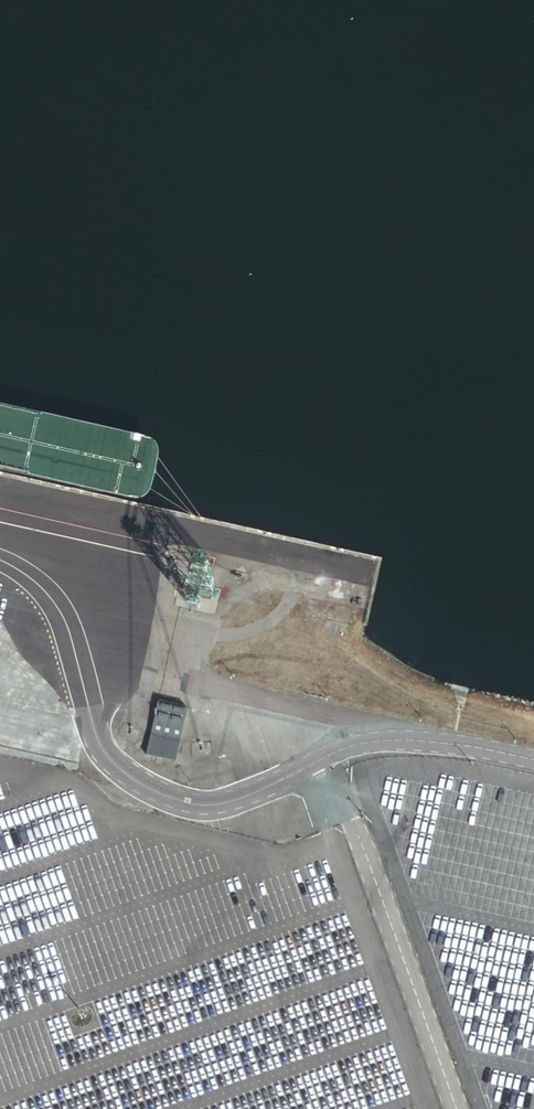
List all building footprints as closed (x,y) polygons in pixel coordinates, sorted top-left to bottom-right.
[(176,761),(188,709),(159,703),(147,755),(176,761)]
